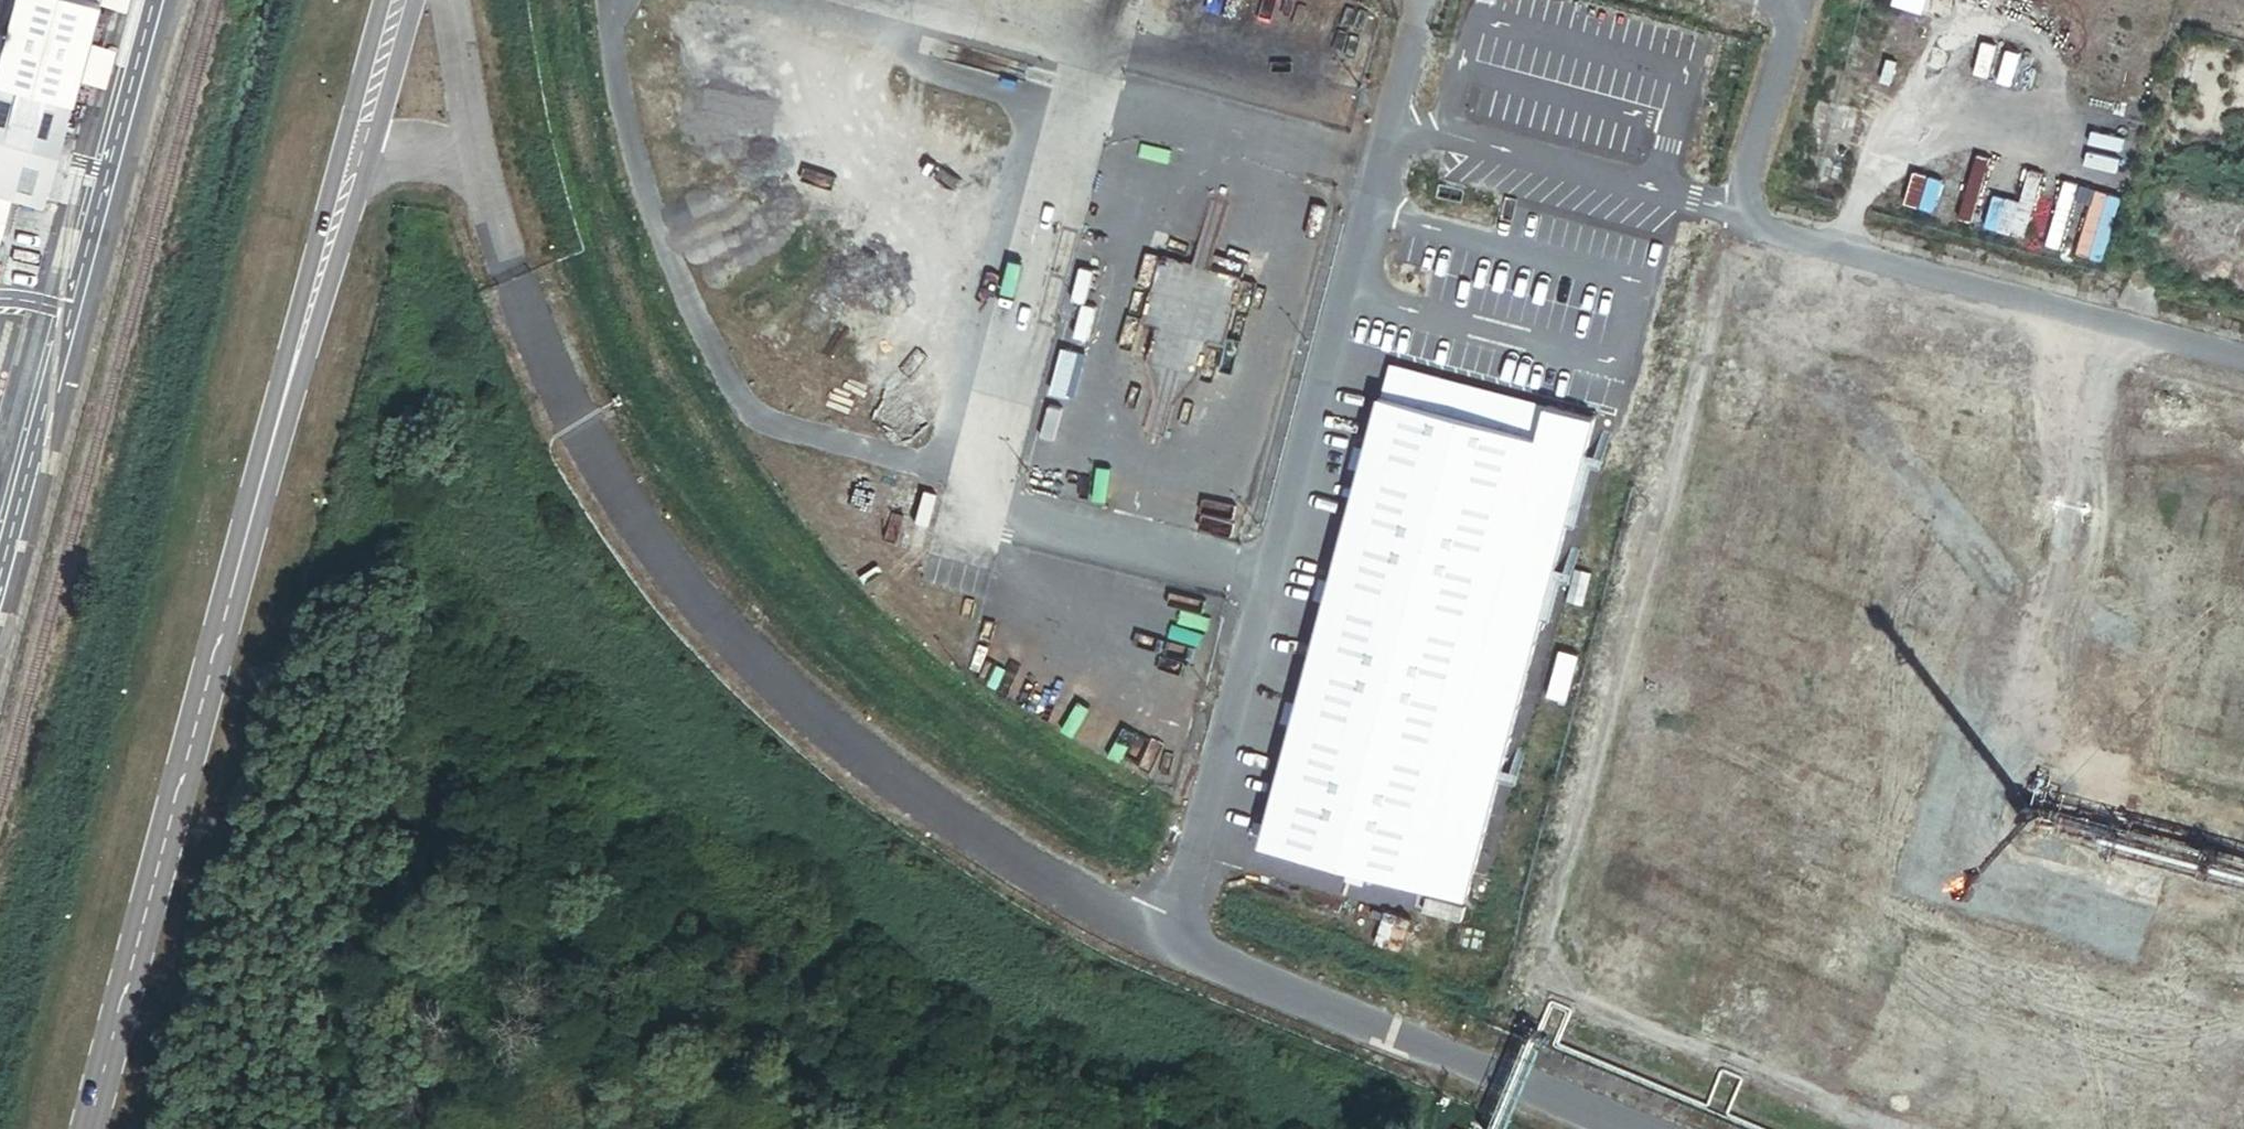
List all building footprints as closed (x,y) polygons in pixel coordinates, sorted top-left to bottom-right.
[(77,100),(103,0),(0,0),(0,80),(77,100)] [(77,100),(0,80),(0,194),(16,198),(19,199),(42,205),(49,207),(77,100)] [(3,247),(16,198),(0,194),(0,246),(3,247)] [(39,214),(42,205),(19,199),(17,208),(39,214)] [(1262,848),(1466,902),(1595,420),(1390,366),(1262,848)]
